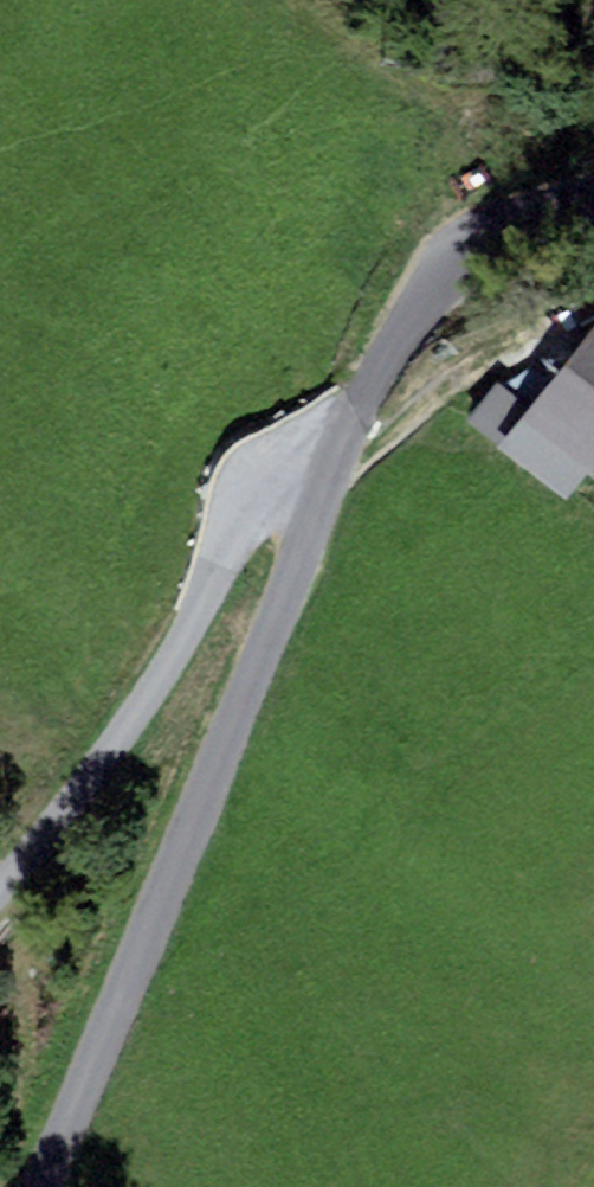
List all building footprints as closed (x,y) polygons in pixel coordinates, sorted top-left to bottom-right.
[(508,436),(568,483),(584,463),(593,470),(593,329),(508,436)]
